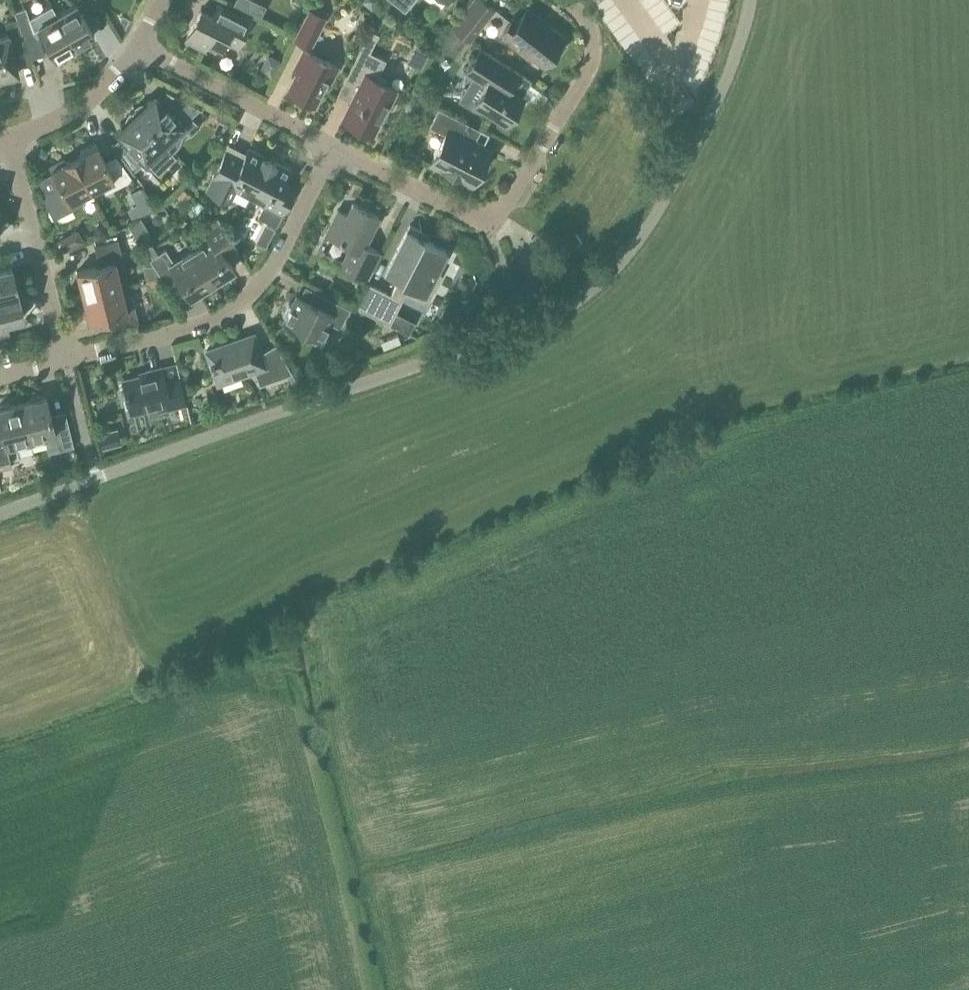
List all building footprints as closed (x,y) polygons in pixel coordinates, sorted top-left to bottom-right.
[(403,10),(411,0),(390,0),(403,10)] [(495,8),(485,0),(474,0),(453,26),(471,40),(495,8)] [(238,46),(251,21),(215,3),(210,14),(201,9),(186,39),(205,48),(208,41),(221,47),(225,40),(238,46)] [(57,16),(77,50),(87,44),(85,41),(95,35),(77,4),(57,16)] [(25,39),(36,35),(26,7),(15,11),(25,39)] [(534,56),(544,64),(553,52),(558,56),(567,44),(563,41),(565,37),(551,26),(549,30),(542,24),(544,22),(528,9),(518,22),(513,18),(503,31),(513,40),(512,42),(532,58),(534,56)] [(310,46),(325,18),(311,11),(296,39),(310,46)] [(67,55),(77,50),(57,16),(38,27),(56,57),(66,52),(67,55)] [(12,46),(26,42),(17,19),(6,23),(9,34),(0,37),(0,78),(19,73),(12,46)] [(379,75),(387,60),(370,51),(381,32),(372,28),(362,47),(344,82),(359,90),(344,119),(347,121),(346,123),(358,129),(359,127),(373,134),(380,118),(382,119),(396,92),(394,91),(395,89),(384,83),(387,79),(379,75)] [(330,82),(338,67),(304,50),(297,63),(301,65),(288,91),(315,104),(327,80),(330,82)] [(478,51),(465,71),(485,84),(474,102),(506,122),(509,119),(511,121),(518,110),(515,109),(523,96),(500,82),(508,70),(478,51)] [(330,96),(339,101),(347,85),(337,81),(330,96)] [(167,146),(170,143),(173,138),(175,132),(192,116),(197,106),(202,109),(203,108),(167,90),(166,91),(168,92),(155,104),(151,100),(147,103),(141,104),(136,108),(133,110),(167,146)] [(473,142),(480,129),(439,108),(430,126),(445,134),(431,163),(473,185),(491,151),(473,142)] [(165,148),(167,146),(133,110),(131,112),(128,117),(126,123),(123,126),(127,130),(114,142),(113,141),(112,142),(134,173),(135,173),(134,171),(154,152),(160,151),(165,148)] [(75,157),(92,191),(100,186),(104,187),(106,192),(133,178),(119,159),(107,165),(96,142),(81,150),(83,153),(75,157)] [(270,160),(263,156),(264,155),(249,148),(244,158),(227,149),(213,177),(207,189),(224,198),(229,190),(234,188),(251,196),(270,160)] [(83,195),(92,191),(75,157),(67,161),(65,158),(50,166),(61,188),(43,197),(54,219),(84,203),(82,199),(83,195)] [(270,160),(251,196),(265,204),(259,216),(276,224),(283,212),(283,213),(293,194),(282,189),(292,170),(277,162),(277,163),(270,160)] [(382,252),(365,244),(379,215),(353,202),(348,214),(339,210),(326,234),(351,246),(340,268),(367,282),(382,252)] [(234,268),(221,247),(232,239),(217,216),(201,226),(210,240),(193,251),(214,285),(228,276),(226,273),(234,268)] [(427,300),(440,274),(435,272),(446,249),(418,235),(421,230),(410,224),(386,273),(399,279),(391,294),(367,282),(355,306),(390,324),(407,290),(427,300)] [(122,286),(119,275),(127,273),(118,239),(95,245),(100,265),(77,271),(83,296),(122,286)] [(166,248),(150,258),(165,282),(177,275),(191,296),(198,291),(200,294),(214,285),(193,251),(175,262),(166,248)] [(149,263),(136,266),(141,289),(155,286),(149,263)] [(0,269),(0,296),(18,292),(12,266),(0,269)] [(122,286),(83,296),(89,321),(112,315),(115,327),(139,321),(132,295),(125,297),(122,286)] [(0,296),(0,323),(24,317),(18,292),(0,296)] [(311,338),(313,334),(322,338),(330,322),(340,328),(350,308),(324,295),(318,306),(298,295),(285,320),(298,326),(296,330),(311,338)] [(260,385),(293,373),(276,344),(261,353),(255,334),(207,351),(218,382),(255,369),(260,385)] [(401,342),(398,334),(381,341),(384,348),(401,342)] [(125,392),(126,396),(128,396),(132,412),(159,405),(160,411),(186,404),(179,377),(165,380),(162,367),(146,371),(147,374),(124,380),(127,392),(125,392)] [(21,402),(31,439),(45,436),(49,452),(74,446),(67,418),(53,421),(47,396),(43,397),(41,395),(32,397),(31,400),(21,402)] [(31,439),(21,402),(11,405),(9,402),(1,404),(0,407),(0,424),(3,434),(0,435),(0,464),(20,459),(16,443),(31,439)]
